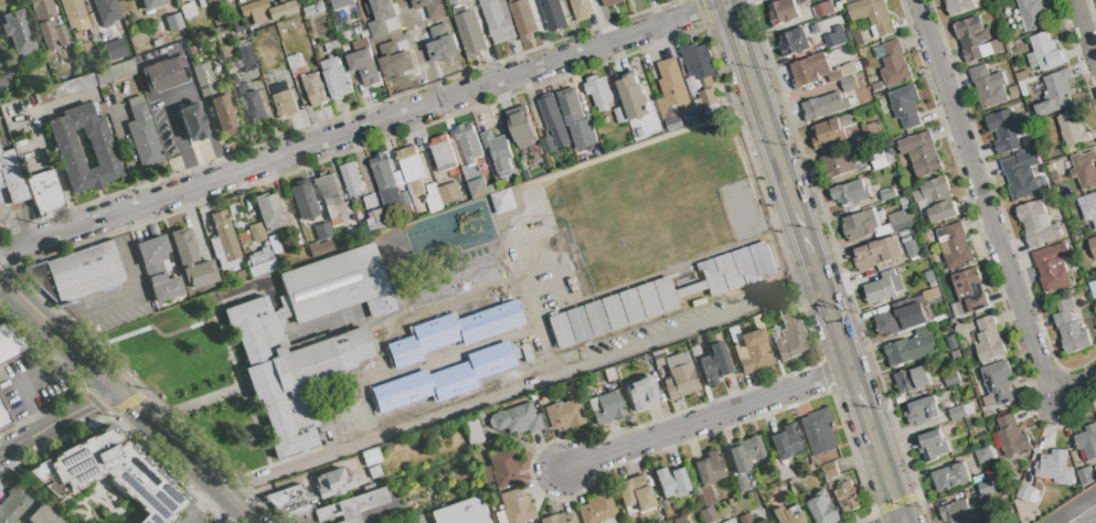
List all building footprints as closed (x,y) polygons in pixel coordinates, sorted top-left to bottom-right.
[(32,11),(28,0),(51,0),(55,11),(50,13),(54,25),(51,26),(55,39),(53,40),(55,47),(47,50),(45,43),(42,43),(35,23),(38,22),(33,11),(32,11)] [(65,20),(59,0),(81,0),(85,12),(65,20)] [(95,10),(92,0),(115,0),(121,19),(102,25),(96,10),(95,10)] [(143,10),(140,0),(166,0),(167,2),(143,10)] [(178,4),(192,0),(196,14),(183,19),(178,4)] [(238,7),(257,0),(265,0),(267,7),(265,8),(269,21),(254,26),(249,14),(242,18),(238,7)] [(279,3),(278,0),(293,0),(297,11),(269,21),(266,8),(279,3)] [(315,3),(322,0),(326,12),(318,14),(315,3)] [(336,13),(330,0),(354,0),(357,6),(336,13)] [(390,0),(371,0),(372,2),(367,4),(372,21),(368,23),(373,40),(390,35),(385,21),(396,17),(390,0)] [(426,7),(429,20),(446,15),(442,0),(435,0),(409,0),(412,11),(426,7)] [(494,46),(479,0),(506,0),(514,25),(513,26),(517,39),(494,46)] [(508,2),(514,0),(522,0),(522,1),(525,0),(528,0),(540,31),(533,33),(534,38),(522,42),(508,2)] [(550,33),(539,0),(560,0),(568,26),(550,33)] [(577,23),(570,0),(590,0),(594,13),(588,14),(590,19),(577,23)] [(606,9),(603,0),(624,0),(625,2),(606,9)] [(769,6),(784,0),(794,0),(800,18),(774,26),(769,13),(772,12),(769,6)] [(847,7),(866,0),(885,0),(887,9),(886,9),(891,20),(892,20),(896,33),(880,39),(875,26),(872,28),(869,18),(863,20),(863,19),(852,22),(847,7)] [(947,2),(946,0),(973,0),(977,10),(950,18),(946,3),(947,2)] [(1028,32),(1017,0),(1044,0),(1040,2),(1046,19),(1043,20),(1045,26),(1028,32)] [(818,19),(813,7),(830,1),(834,13),(818,19)] [(300,8),(311,3),(315,12),(304,17),(300,8)] [(451,10),(464,6),(466,13),(475,10),(488,49),(481,51),(483,55),(469,60),(451,10)] [(3,36),(0,27),(0,24),(4,23),(1,14),(22,7),(36,50),(21,55),(20,53),(15,54),(9,35),(3,36)] [(146,14),(159,10),(161,17),(148,21),(146,14)] [(164,17),(179,11),(183,26),(170,32),(164,17)] [(79,18),(91,14),(95,25),(83,30),(79,18)] [(967,64),(962,51),(964,51),(959,40),(958,40),(953,24),(979,17),(983,30),(988,29),(991,40),(981,43),(982,45),(979,46),(983,58),(967,64)] [(429,28),(434,43),(426,45),(432,63),(443,60),(444,61),(459,56),(449,22),(429,28)] [(53,28),(63,23),(70,43),(60,46),(53,28)] [(96,29),(114,23),(117,34),(99,40),(96,29)] [(828,50),(823,38),(834,33),(833,28),(841,25),(848,43),(828,50)] [(88,29),(94,26),(97,35),(92,38),(88,29)] [(785,58),(779,44),(783,43),(780,36),(804,28),(810,50),(785,58)] [(856,47),(851,30),(856,29),(859,32),(860,32),(865,45),(856,47)] [(71,33),(81,30),(83,36),(73,40),(71,33)] [(1034,53),(1030,39),(1047,32),(1051,41),(1054,40),(1057,51),(1061,50),(1065,64),(1041,72),(1039,66),(1031,70),(1026,55),(1034,53)] [(102,42),(120,35),(127,55),(108,62),(102,42)] [(352,43),(368,38),(371,47),(355,53),(352,43)] [(323,44),(339,39),(342,49),(328,54),(323,44)] [(377,45),(386,79),(414,72),(409,51),(399,53),(396,40),(377,45)] [(886,88),(881,71),(886,68),(883,60),(886,58),(882,45),(898,40),(904,53),(902,54),(906,64),(907,64),(913,79),(886,88)] [(994,55),(990,43),(1000,40),(1004,52),(994,55)] [(235,46),(249,42),(258,68),(245,74),(235,46)] [(698,82),(692,66),(687,68),(681,50),(696,44),(698,47),(706,45),(707,50),(709,50),(712,60),(711,60),(716,75),(698,82)] [(347,56),(370,49),(382,83),(366,88),(360,70),(352,72),(347,56)] [(138,68),(182,53),(192,81),(148,96),(138,68)] [(286,57),(299,53),(307,73),(294,77),(286,57)] [(320,63),(329,60),(328,56),(336,53),(341,66),(343,66),(350,85),(351,84),(354,93),(333,99),(320,63)] [(796,90),(792,81),(795,79),(789,65),(824,53),(831,73),(838,71),(837,67),(853,62),(856,72),(843,77),(843,79),(830,84),(828,75),(819,78),(820,82),(796,90)] [(94,71),(131,57),(138,75),(100,88),(94,71)] [(663,121),(657,100),(664,98),(659,82),(662,79),(657,64),(675,57),(694,111),(663,121)] [(191,66),(206,61),(214,83),(200,88),(191,66)] [(982,110),(969,71),(986,65),(990,77),(1003,73),(1007,85),(1003,86),(1008,102),(982,110)] [(1039,118),(1034,107),(1045,103),(1044,97),(1049,96),(1046,92),(1047,90),(1043,78),(1061,73),(1060,72),(1067,68),(1072,81),(1067,82),(1073,95),(1068,96),(1072,107),(1039,118)] [(31,92),(92,70),(97,84),(35,106),(31,92)] [(301,77),(318,71),(322,83),(323,82),(326,86),(322,87),(328,102),(321,104),(321,106),(313,108),(308,93),(307,93),(301,77)] [(1018,83),(1015,75),(1026,71),(1030,79),(1018,83)] [(11,82),(0,86),(0,74),(8,72),(11,82)] [(630,122),(617,83),(625,81),(624,77),(635,74),(638,85),(641,84),(645,95),(647,96),(649,103),(648,105),(652,115),(630,122)] [(252,124),(247,111),(245,113),(237,89),(234,90),(231,78),(237,76),(241,85),(246,83),(249,93),(262,89),(270,117),(252,124)] [(600,114),(598,107),(596,108),(592,95),(588,96),(585,85),(588,84),(587,79),(598,76),(599,79),(606,77),(614,102),(609,104),(611,109),(600,114)] [(844,94),(840,81),(853,76),(858,88),(844,94)] [(690,94),(685,81),(694,77),(700,90),(690,94)] [(272,96),(273,95),(270,87),(286,82),(289,89),(291,88),(300,113),(280,119),(272,96)] [(209,98),(217,95),(215,89),(225,85),(234,110),(231,113),(235,127),(232,128),(234,132),(222,137),(209,98)] [(904,131),(901,119),(897,120),(888,94),(915,85),(921,100),(915,103),(918,113),(917,114),(922,126),(904,131)] [(1011,98),(1008,88),(1017,86),(1020,95),(1011,98)] [(568,128),(567,122),(566,124),(557,94),(576,88),(586,122),(568,128)] [(704,108),(699,93),(714,88),(720,104),(704,108)] [(807,122),(804,114),(805,114),(801,104),(818,98),(818,99),(840,92),(842,99),(848,97),(852,107),(807,122)] [(124,121),(131,118),(128,107),(129,106),(127,99),(140,94),(164,162),(141,170),(124,121)] [(557,150),(552,131),(549,131),(539,102),(554,96),(571,146),(557,150)] [(45,121),(62,115),(61,111),(89,102),(95,117),(102,115),(113,145),(110,146),(121,174),(104,181),(105,186),(92,191),(89,185),(71,192),(45,121)] [(177,108),(196,102),(204,124),(202,125),(206,137),(189,142),(177,108)] [(97,105),(104,103),(107,113),(100,115),(97,105)] [(507,113),(515,109),(514,106),(526,103),(540,141),(531,143),(532,147),(520,150),(507,113)] [(619,125),(614,110),(624,107),(628,122),(619,125)] [(700,120),(698,114),(711,109),(713,117),(700,120)] [(998,156),(993,142),(999,141),(996,132),(990,134),(986,118),(1011,109),(1020,136),(1017,136),(1021,148),(998,156)] [(1068,151),(1057,118),(1075,113),(1077,120),(1081,118),(1085,132),(1087,132),(1090,142),(1078,146),(1079,148),(1068,151)] [(817,150),(812,139),(816,138),(812,128),(854,114),(858,124),(844,128),(848,140),(817,150)] [(1021,131),(1015,117),(1028,114),(1033,128),(1021,131)] [(456,131),(458,130),(457,127),(465,124),(466,128),(473,125),(485,156),(475,159),(477,167),(469,169),(456,131)] [(587,148),(581,129),(595,125),(602,143),(587,148)] [(639,139),(636,130),(642,128),(646,137),(639,139)] [(480,135),(491,130),(493,139),(504,135),(513,158),(509,160),(514,175),(513,177),(515,182),(504,186),(503,182),(501,182),(489,148),(486,149),(480,135)] [(917,179),(909,153),(902,157),(897,142),(930,131),(934,143),(933,145),(937,156),(938,156),(944,171),(917,179)] [(429,145),(433,143),(432,139),(447,135),(458,167),(439,173),(429,145)] [(546,154),(542,140),(551,137),(556,152),(546,154)] [(396,151),(415,146),(426,178),(421,179),(426,192),(411,198),(406,185),(412,184),(411,183),(408,184),(396,151)] [(4,186),(0,188),(0,148),(1,151),(12,148),(30,198),(11,204),(4,186)] [(827,181),(823,171),(824,171),(820,159),(845,150),(847,152),(853,150),(858,161),(853,162),(856,171),(827,181)] [(875,171),(871,157),(891,150),(896,164),(875,171)] [(1013,202),(1008,186),(1010,186),(1005,175),(1004,175),(1000,162),(1035,150),(1040,164),(1031,168),(1040,193),(1013,202)] [(551,166),(547,154),(557,151),(561,162),(551,166)] [(1082,156),(1095,151),(1095,161),(1092,162),(1094,169),(1095,168),(1095,187),(1083,192),(1077,178),(1072,179),(1070,171),(1075,170),(1071,157),(1082,153),(1082,156)] [(369,161),(377,158),(376,156),(384,152),(384,156),(386,154),(397,185),(380,191),(369,161)] [(339,167),(354,161),(363,186),(361,188),(363,191),(360,192),(361,195),(353,198),(352,195),(350,196),(339,167)] [(24,178),(52,168),(67,211),(43,218),(42,216),(39,217),(24,178)] [(394,173),(400,171),(405,184),(398,186),(394,173)] [(315,180),(321,178),(320,174),(326,172),(327,175),(332,173),(342,204),(336,207),(339,216),(329,220),(315,180)] [(934,225),(929,212),(922,215),(918,203),(916,204),(913,193),(922,190),(919,185),(945,177),(950,191),(949,192),(953,202),(954,201),(959,216),(934,225)] [(288,188),(297,184),(296,181),(306,178),(318,213),(300,220),(288,188)] [(466,183),(483,178),(489,194),(472,200),(466,183)] [(843,207),(842,203),(838,204),(837,201),(834,202),(830,190),(862,180),(865,189),(869,188),(872,198),(843,207)] [(425,198),(429,195),(426,185),(435,182),(445,211),(430,215),(425,198)] [(438,189),(457,182),(464,199),(444,205),(438,189)] [(512,189),(519,209),(498,216),(491,195),(512,189)] [(883,202),(881,193),(894,189),(897,199),(883,202)] [(396,193),(406,190),(414,212),(404,215),(396,193)] [(381,193),(389,191),(392,200),(384,203),(381,193)] [(253,196),(266,192),(267,195),(275,192),(285,221),(279,222),(280,225),(267,231),(266,227),(264,227),(253,196)] [(363,198),(375,193),(380,205),(368,210),(363,198)] [(1084,198),(1095,193),(1095,231),(1092,220),(1085,222),(1079,207),(1087,205),(1084,198)] [(893,233),(887,216),(903,211),(900,200),(907,196),(916,225),(893,233)] [(343,203),(351,200),(361,227),(347,232),(340,215),(347,213),(343,203)] [(1030,248),(1024,234),(1026,234),(1022,223),(1021,224),(1017,209),(1042,200),(1051,225),(1057,223),(1062,237),(1030,248)] [(221,270),(215,255),(213,256),(208,239),(216,236),(209,214),(224,209),(241,256),(235,258),(237,264),(221,270)] [(369,214),(383,209),(390,228),(372,234),(368,221),(371,220),(369,214)] [(873,210),(879,228),(874,231),(875,234),(865,237),(850,243),(849,239),(847,239),(842,226),(845,225),(843,220),(873,210)] [(247,225),(260,221),(266,237),(253,242),(247,225)] [(312,226),(327,221),(331,235),(318,239),(312,226)] [(949,271),(943,254),(948,252),(947,248),(938,250),(935,241),(938,239),(935,232),(961,223),(966,236),(965,236),(968,247),(970,247),(976,263),(949,271)] [(289,228),(297,225),(302,243),(296,245),(289,228)] [(211,258),(217,280),(192,289),(189,280),(185,281),(180,268),(183,267),(182,265),(179,266),(168,232),(185,226),(188,230),(189,230),(195,249),(194,249),(198,259),(190,262),(191,265),(211,258)] [(236,233),(246,230),(252,245),(242,248),(236,233)] [(134,244),(162,233),(169,252),(163,253),(166,258),(160,260),(167,278),(177,275),(183,292),(155,302),(134,244)] [(267,236),(275,233),(281,252),(274,255),(267,236)] [(860,274),(859,270),(858,270),(854,259),(858,258),(854,250),(870,245),(896,236),(904,257),(870,268),(871,269),(860,274)] [(113,237),(128,280),(57,305),(22,269),(113,237)] [(1087,241),(1095,238),(1095,260),(1094,260),(1087,241)] [(332,247),(310,255),(306,244),(315,241),(315,243),(318,242),(318,244),(330,239),(332,247)] [(277,274),(372,241),(396,310),(370,319),(364,300),(295,324),(291,314),(278,319),(289,350),(362,324),(373,356),(352,363),(353,367),(304,385),(318,425),(311,426),(318,445),(275,459),(267,439),(272,438),(258,398),(254,399),(243,367),(247,366),(233,327),(228,328),(222,309),(265,295),(270,310),(280,307),(277,296),(284,293),(277,274)] [(1044,293),(1040,279),(1041,278),(1038,267),(1036,268),(1031,254),(1065,243),(1073,267),(1066,269),(1071,285),(1044,293)] [(276,267),(251,276),(247,267),(251,266),(247,255),(260,250),(259,248),(267,246),(268,250),(270,249),(276,267)] [(233,271),(244,268),(248,278),(236,281),(233,271)] [(964,316),(951,277),(977,268),(981,282),(985,293),(986,293),(991,308),(970,314),(970,313),(964,316)] [(876,307),(875,303),(870,306),(865,293),(866,293),(864,287),(883,280),(881,274),(894,269),(896,277),(898,276),(904,290),(896,293),(897,296),(884,301),(884,303),(876,307)] [(933,299),(929,290),(937,288),(940,297),(933,299)] [(1066,355),(1062,340),(1058,329),(1057,330),(1053,316),(1058,313),(1055,303),(1072,298),(1075,309),(1070,310),(1074,323),(1077,322),(1081,331),(1086,329),(1092,346),(1066,355)] [(529,323),(597,299),(608,331),(540,355),(529,323)] [(886,338),(886,334),(880,337),(876,325),(877,325),(874,318),(893,311),(892,306),(905,301),(906,307),(922,302),(928,323),(886,338)] [(140,305),(146,302),(150,312),(143,314),(140,305)] [(779,362),(772,339),(780,337),(779,330),(784,329),(777,309),(794,303),(809,351),(779,362)] [(34,344),(0,363),(0,323),(17,314),(34,344)] [(981,364),(976,346),(980,344),(977,335),(980,334),(977,321),(993,316),(998,329),(997,330),(1000,340),(1001,340),(1007,355),(981,364)] [(956,332),(958,323),(966,327),(964,334),(956,332)] [(891,369),(884,346),(903,341),(901,334),(927,325),(930,333),(932,333),(932,334),(933,334),(936,342),(935,343),(936,346),(935,348),(937,354),(914,362),(913,361),(891,369)] [(743,374),(737,360),(736,360),(731,342),(739,340),(737,335),(760,328),(773,364),(743,374)] [(950,351),(946,339),(955,335),(959,348),(950,351)] [(706,386),(698,360),(711,355),(707,345),(720,341),(731,372),(720,376),(720,377),(716,378),(717,383),(706,386)] [(655,366),(650,353),(661,349),(664,357),(661,357),(663,363),(655,366)] [(669,401),(662,381),(670,378),(663,359),(685,351),(689,362),(690,361),(692,369),(691,369),(695,383),(698,382),(700,389),(678,396),(678,397),(669,401)] [(488,354),(496,376),(499,386),(483,392),(472,360),(488,354)] [(470,360),(481,392),(466,397),(455,365),(470,360)] [(997,407),(997,406),(985,409),(981,399),(990,396),(980,370),(1007,361),(1012,376),(1007,378),(1010,388),(1010,389),(1013,402),(997,407)] [(901,395),(894,375),(925,365),(932,385),(901,395)] [(372,394),(454,366),(465,397),(383,426),(380,418),(372,394)] [(606,382),(603,370),(611,367),(616,378),(606,382)] [(947,388),(943,376),(957,372),(960,384),(947,388)] [(634,412),(624,385),(637,381),(637,380),(649,375),(657,398),(642,403),(645,408),(634,412)] [(595,425),(586,399),(607,393),(607,392),(616,389),(625,415),(595,425)] [(911,427),(907,417),(905,418),(904,414),(911,412),(908,405),(935,396),(938,405),(937,406),(940,417),(911,427)] [(550,430),(542,407),(560,402),(560,404),(575,398),(584,423),(567,429),(566,428),(561,429),(560,427),(550,430)] [(489,414),(528,401),(533,415),(540,412),(545,427),(529,434),(526,429),(514,433),(513,430),(507,433),(506,427),(496,431),(489,427),(487,420),(489,414)] [(11,421),(0,428),(0,402),(11,421)] [(338,414),(371,403),(376,419),(343,430),(339,417),(338,414)] [(951,421),(948,410),(962,405),(967,417),(951,421)] [(811,458),(798,419),(829,408),(836,429),(833,430),(839,448),(811,458)] [(459,419),(473,414),(482,440),(468,446),(459,419)] [(1005,459),(1003,451),(1002,452),(1000,446),(1001,446),(998,433),(1000,431),(997,419),(1013,414),(1018,425),(1019,425),(1022,436),(1026,434),(1032,450),(1005,459)] [(177,515),(169,522),(168,522),(167,522),(135,522),(145,513),(139,509),(141,506),(130,497),(128,499),(125,495),(124,497),(107,480),(109,477),(104,471),(98,474),(100,477),(92,482),(89,479),(84,482),(85,484),(76,490),(77,492),(71,495),(70,493),(62,498),(61,495),(55,499),(42,485),(50,482),(47,479),(39,483),(26,471),(35,467),(34,465),(45,459),(47,463),(52,461),(51,458),(58,455),(57,452),(75,444),(76,446),(82,442),(81,439),(89,435),(91,438),(102,433),(99,429),(105,424),(108,421),(117,429),(115,433),(121,437),(115,444),(118,447),(125,439),(129,444),(130,442),(139,451),(137,455),(139,458),(143,453),(152,462),(149,467),(152,470),(156,466),(172,481),(169,485),(178,493),(181,490),(192,500),(182,510),(181,508),(174,514),(177,515)] [(776,460),(768,437),(783,431),(780,426),(792,423),(801,450),(787,455),(788,456),(776,460)] [(1095,424),(1095,427),(1095,459),(1088,462),(1084,449),(1078,451),(1074,437),(1086,433),(1085,427),(1095,424)] [(927,463),(924,453),(921,455),(919,449),(923,448),(919,437),(939,430),(943,438),(945,438),(950,452),(937,457),(937,460),(927,463)] [(736,474),(727,448),(736,445),(736,442),(757,435),(764,457),(755,460),(754,458),(747,460),(749,467),(747,467),(748,470),(736,474)] [(470,448),(480,445),(487,463),(477,466),(470,448)] [(360,451),(376,446),(382,460),(365,467),(360,451)] [(490,471),(492,470),(488,455),(511,447),(519,470),(515,471),(519,481),(496,489),(490,471)] [(979,466),(975,452),(989,447),(993,460),(979,466)] [(700,487),(692,462),(704,459),(703,458),(706,457),(704,452),(715,448),(725,477),(712,481),(712,482),(700,487)] [(1073,485),(1057,485),(1058,478),(1056,478),(1055,480),(1041,479),(1041,478),(1035,478),(1036,462),(1041,462),(1041,456),(1052,456),(1052,450),(1066,450),(1066,468),(1074,468),(1073,485)] [(776,482),(769,461),(775,459),(775,461),(778,463),(784,468),(788,471),(790,474),(791,477),(776,482)] [(804,472),(801,466),(810,462),(812,469),(804,472)] [(823,482),(819,468),(834,462),(840,477),(823,482)] [(941,493),(940,491),(938,492),(932,473),(965,462),(971,482),(941,493)] [(366,468),(377,463),(382,474),(371,479),(366,468)] [(478,467),(487,465),(491,481),(482,483),(478,467)] [(313,476),(341,467),(344,476),(351,473),(355,485),(342,490),(343,492),(331,497),(330,494),(318,499),(315,488),(317,488),(313,476)] [(662,498),(653,471),(663,467),(666,471),(668,470),(669,471),(680,468),(689,490),(677,494),(677,493),(662,498)] [(1082,487),(1076,471),(1089,467),(1095,482),(1082,487)] [(637,511),(634,503),(623,508),(614,482),(642,473),(653,505),(637,511)] [(739,492),(734,478),(743,474),(748,489),(739,492)] [(21,512),(11,522),(0,522),(0,502),(8,494),(4,492),(18,479),(34,494),(19,511),(21,512)] [(982,499),(978,485),(991,480),(996,493),(982,499)] [(300,482),(310,511),(287,520),(264,494),(300,482)] [(850,513),(849,510),(842,513),(837,502),(838,501),(837,499),(836,500),(831,491),(851,482),(863,508),(850,513)] [(1029,503),(1015,499),(1022,483),(1035,489),(1029,503)] [(703,506),(696,489),(707,484),(714,503),(703,506)] [(354,511),(359,522),(331,522),(341,520),(340,514),(316,522),(311,509),(385,485),(390,500),(354,511)] [(534,517),(518,522),(510,522),(506,509),(503,510),(498,493),(521,485),(524,494),(528,493),(534,517)] [(836,520),(829,522),(814,522),(804,502),(815,497),(812,492),(820,488),(836,520)] [(615,515),(592,522),(583,522),(577,508),(586,504),(585,501),(593,499),(592,497),(607,492),(615,515)] [(479,495),(488,522),(432,522),(428,512),(479,495)] [(947,522),(944,522),(939,509),(967,500),(968,504),(973,503),(978,515),(958,522),(947,522)] [(41,502),(64,522),(28,522),(24,520),(41,502)] [(794,504),(803,522),(777,522),(770,510),(779,505),(781,511),(794,504)] [(716,519),(706,522),(703,522),(698,511),(710,505),(716,519)] [(504,511),(508,522),(498,522),(496,513),(504,511)] [(572,512),(576,522),(540,522),(539,519),(554,514),(554,515),(562,513),(563,515),(572,512)] [(747,513),(752,522),(740,522),(737,517),(747,513)]
